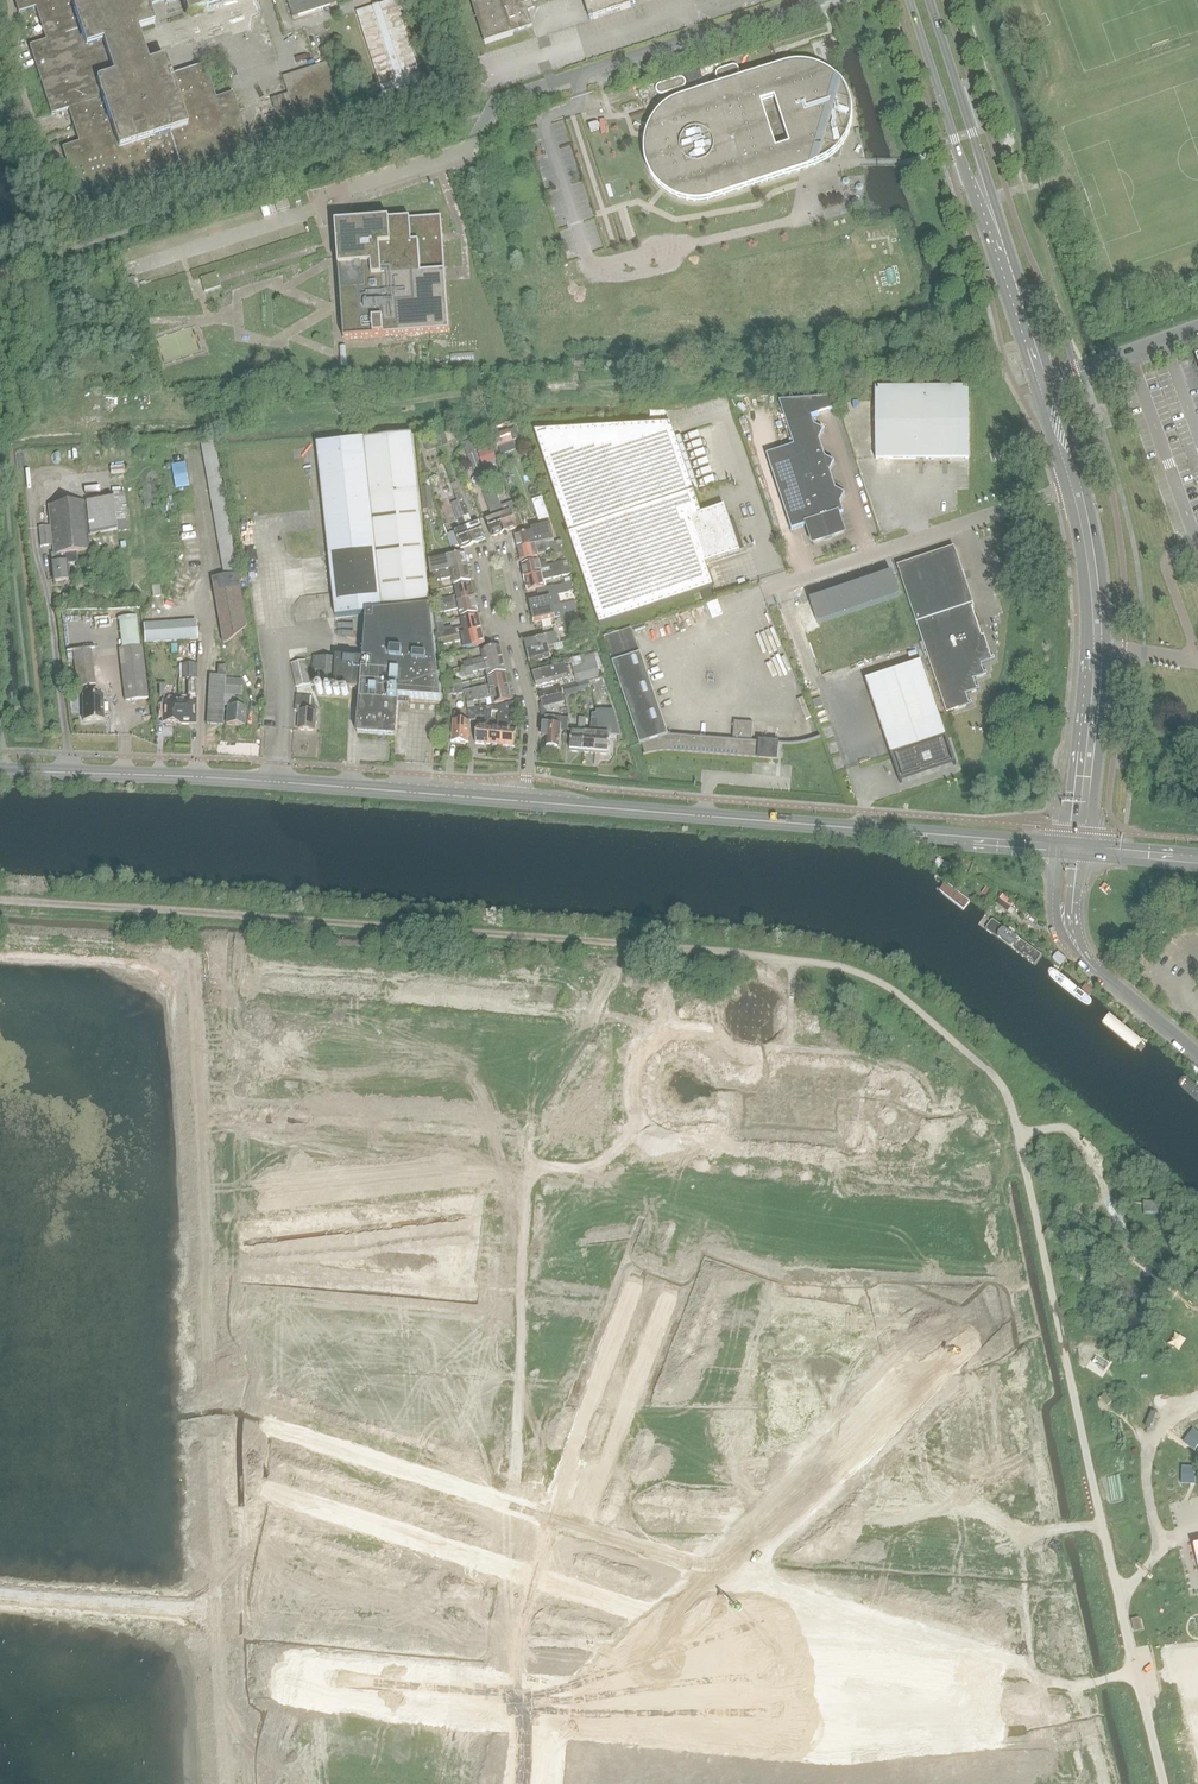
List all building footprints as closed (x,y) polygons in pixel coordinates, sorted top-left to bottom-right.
[(18,13),(35,7),(46,41),(29,46),(51,114),(68,109),(78,143),(62,148),(83,217),(152,194),(147,177),(180,167),(185,183),(254,162),(232,93),(215,99),(204,65),(170,76),(165,59),(147,64),(137,31),(154,25),(148,8),(176,0),(152,0),(146,2),(146,0),(14,0),(18,13)] [(187,15),(233,0),(183,0),(187,15)] [(337,6),(335,0),(287,0),(293,20),(337,6)] [(383,93),(422,80),(401,15),(410,12),(406,0),(393,0),(357,12),(383,93)] [(485,46),(513,36),(512,34),(532,27),(528,13),(535,10),(533,3),(541,0),(470,0),(485,46)] [(590,22),(634,7),(632,0),(583,0),(590,22)] [(288,151),(355,130),(333,61),(282,77),(288,94),(271,100),(288,151)] [(852,119),(852,116),(852,113),(851,110),(851,107),(850,104),(850,101),(849,98),(848,95),(846,92),(845,90),(843,87),(842,85),(840,82),(838,80),(836,78),(833,76),(831,74),(829,72),(826,71),(823,69),(821,68),(818,67),(815,66),(812,65),(809,64),(806,64),(803,63),(800,63),(797,63),(794,64),(791,64),(790,64),(785,65),(680,99),(677,100),(675,102),(672,103),(669,104),(667,106),(664,108),(662,110),(659,112),(657,114),(655,117),(653,119),(652,122),(650,124),(649,127),(648,130),(647,133),(646,136),(645,139),(645,142),(644,144),(644,147),(644,150),(644,153),(645,156),(645,159),(646,162),(647,165),(648,168),(649,171),(650,174),(652,176),(653,179),(655,181),(657,184),(659,186),(662,188),(663,189),(664,190),(666,192),(669,194),(672,195),(675,197),(677,198),(680,199),(683,200),(686,201),(690,201),(693,201),(696,202),(699,202),(702,201),(705,201),(708,200),(817,165),(822,163),(822,164),(823,164),(824,165),(825,165),(826,165),(827,165),(828,165),(829,164),(829,163),(830,163),(830,162),(830,161),(830,160),(830,159),(830,158),(832,157),(833,157),(834,158),(835,158),(836,158),(837,158),(838,157),(839,156),(839,155),(840,154),(840,153),(840,152),(839,151),(839,150),(840,148),(842,146),(844,143),(845,141),(847,138),(848,136),(849,133),(850,130),(851,127),(851,124),(851,122),(852,119)] [(732,66),(731,66),(718,71),(716,72),(715,74),(715,77),(716,79),(719,80),(721,80),(735,76),(736,76),(736,75),(737,75),(738,74),(738,73),(738,72),(738,71),(738,70),(738,69),(737,68),(736,67),(735,66),(734,66),(733,66),(732,66)] [(679,78),(660,84),(659,85),(658,85),(658,86),(657,87),(657,88),(656,89),(656,90),(656,91),(657,91),(657,92),(658,93),(659,94),(660,94),(661,95),(662,95),(663,94),(682,88),(683,88),(683,87),(684,86),(685,86),(685,85),(685,84),(685,83),(685,82),(684,81),(684,80),(683,80),(682,79),(681,78),(680,78),(679,78)] [(596,123),(588,125),(590,132),(597,130),(598,130),(598,129),(599,129),(599,128),(600,128),(600,127),(600,126),(600,125),(599,125),(599,124),(598,124),(598,123),(597,123),(596,123)] [(286,199),(274,203),(277,211),(289,208),(286,199)] [(276,215),(272,204),(260,207),(263,218),(276,215)] [(441,217),(335,224),(343,340),(449,332),(441,217)] [(220,287),(215,274),(200,279),(204,292),(220,287)] [(136,290),(132,278),(126,280),(130,291),(136,290)] [(876,460),(969,459),(968,388),(875,389),(876,460)] [(832,398),(779,402),(794,446),(777,452),(777,453),(768,456),(768,455),(766,456),(791,531),(793,530),(792,530),(801,527),(802,527),(807,526),(812,542),(824,538),(825,540),(832,538),(831,536),(843,532),(838,516),(840,515),(838,508),(840,504),(844,495),(844,496),(845,495),(836,490),(833,481),(829,482),(828,476),(830,472),(829,472),(833,463),(834,464),(834,463),(825,458),(822,449),(819,450),(817,445),(819,441),(818,440),(823,432),(824,431),(815,426),(812,418),(819,415),(819,414),(828,411),(828,412),(835,410),(832,398)] [(735,538),(739,537),(736,529),(732,530),(724,507),(701,515),(671,425),(535,433),(600,626),(713,588),(706,565),(740,554),(735,538)] [(448,442),(443,430),(432,433),(437,448),(447,445),(448,442)] [(494,435),(498,447),(513,442),(509,430),(494,435)] [(367,614),(363,660),(336,657),(335,659),(312,657),(312,671),(319,672),(318,685),(331,686),(330,698),(347,700),(348,689),(359,690),(356,733),(395,736),(399,697),(441,700),(411,434),(364,440),(364,439),(317,444),(336,617),(367,614)] [(422,441),(426,452),(436,448),(432,437),(422,441)] [(200,448),(214,446),(213,439),(199,442),(200,448)] [(481,469),(471,440),(463,443),(473,472),(481,469)] [(200,448),(202,454),(215,452),(214,446),(200,448)] [(491,448),(478,453),(483,466),(496,461),(491,448)] [(203,461),(217,459),(215,452),(202,454),(203,461)] [(129,458),(113,459),(113,472),(129,471),(129,458)] [(203,461),(204,467),(218,465),(217,459),(203,461)] [(191,485),(188,462),(174,464),(177,487),(191,485)] [(205,474),(219,471),(218,465),(204,467),(205,474)] [(205,474),(206,480),(220,478),(219,471),(205,474)] [(207,487),(221,484),(220,478),(206,480),(207,487)] [(207,487),(208,493),(222,491),(221,484),(207,487)] [(422,510),(432,509),(430,488),(420,489),(422,510)] [(453,492),(457,502),(473,544),(485,539),(478,523),(473,526),(459,490),(453,492)] [(209,500),(223,497),(222,491),(208,493),(209,500)] [(495,491),(490,493),(504,533),(516,528),(522,526),(514,503),(507,505),(510,512),(505,514),(501,504),(503,503),(501,498),(498,499),(495,491)] [(117,532),(129,530),(128,519),(127,518),(124,493),(112,494),(113,498),(85,501),(89,536),(117,533),(117,532)] [(504,533),(490,493),(483,495),(493,518),(486,520),(492,537),(504,533)] [(545,495),(535,499),(542,520),(552,516),(545,495)] [(209,500),(211,506),(225,504),(223,497),(209,500)] [(77,552),(90,551),(84,501),(47,506),(50,526),(38,527),(40,546),(52,545),(53,554),(50,554),(51,563),(53,582),(68,581),(67,564),(78,563),(77,552)] [(461,549),(473,544),(457,502),(451,505),(461,530),(456,532),(448,535),(452,548),(460,545),(461,549)] [(212,513),(226,510),(225,504),(211,506),(212,513)] [(212,513),(213,519),(227,517),(226,510),(212,513)] [(214,526),(228,523),(227,517),(213,519),(214,526)] [(214,526),(215,532),(229,530),(228,523),(214,526)] [(533,532),(515,537),(517,550),(555,542),(551,525),(532,530),(533,532)] [(429,569),(430,575),(469,568),(466,554),(458,556),(456,547),(452,548),(444,526),(436,530),(436,531),(433,533),(441,554),(447,558),(449,566),(429,569)] [(216,539),(230,536),(229,530),(215,532),(216,539)] [(216,539),(217,545),(231,543),(230,536),(216,539)] [(555,542),(517,550),(520,563),(539,559),(537,551),(550,549),(552,556),(559,555),(557,547),(556,542),(555,542)] [(219,551),(232,549),(231,543),(217,545),(219,551)] [(973,607),(954,548),(897,567),(901,579),(946,714),(972,705),(971,703),(969,703),(966,695),(979,690),(979,688),(976,688),(973,680),(987,675),(986,673),(984,673),(981,665),(994,660),(993,658),(991,659),(983,636),(981,637),(971,608),(973,607)] [(219,551),(220,558),(234,556),(232,549),(219,551)] [(221,564),(235,562),(234,556),(220,558),(221,564)] [(221,564),(222,571),(236,568),(235,562),(221,564)] [(521,565),(524,578),(564,569),(562,562),(540,568),(539,562),(521,565)] [(222,571),(223,577),(237,575),(236,568),(222,571)] [(469,568),(430,575),(431,582),(452,578),(453,585),(472,581),(469,568)] [(566,575),(564,569),(524,578),(526,591),(544,587),(543,581),(566,575)] [(888,570),(874,574),(884,604),(898,600),(888,570)] [(874,574),(861,579),(871,609),(884,604),(874,574)] [(237,575),(223,577),(210,580),(222,644),(226,643),(246,627),(237,575)] [(861,579),(847,584),(857,613),(871,609),(861,579)] [(548,587),(550,598),(529,603),(530,611),(560,605),(558,595),(573,592),(571,584),(554,588),(553,585),(548,587)] [(847,584),(834,588),(844,618),(857,613),(847,584)] [(152,597),(161,597),(160,586),(151,586),(152,597)] [(434,601),(434,608),(475,599),(473,586),(454,589),(455,597),(434,601)] [(834,588),(820,593),(830,623),(844,618),(834,588)] [(820,593),(806,597),(816,627),(830,623),(820,593)] [(434,608),(435,608),(435,614),(458,610),(459,616),(478,612),(475,599),(434,608)] [(560,605),(530,611),(533,622),(554,617),(560,615),(562,625),(580,621),(576,603),(560,606),(560,605)] [(140,646),(136,616),(117,618),(120,648),(119,649),(124,701),(148,698),(143,646),(140,646)] [(437,633),(438,640),(482,630),(479,616),(460,620),(462,628),(453,629),(452,627),(444,629),(445,631),(437,633)] [(196,640),(195,622),(143,625),(144,644),(196,640)] [(485,644),(482,630),(438,640),(439,646),(465,640),(467,648),(485,644)] [(555,633),(524,641),(526,651),(548,646),(558,644),(555,633)] [(548,646),(526,651),(529,664),(551,659),(548,646)] [(499,647),(486,650),(481,651),(482,658),(463,663),(464,669),(502,660),(499,647)] [(77,687),(95,686),(91,650),(73,652),(77,687)] [(601,677),(594,654),(571,660),(577,684),(601,677)] [(640,654),(612,664),(640,745),(643,745),(646,754),(643,755),(643,756),(648,754),(650,754),(655,753),(658,752),(663,752),(666,751),(671,751),(674,752),(778,760),(778,759),(775,759),(776,745),(789,745),(792,745),(795,745),(798,744),(802,744),(805,743),(808,742),(811,742),(814,741),(817,739),(821,738),(820,737),(817,739),(813,740),(810,741),(806,742),(803,743),(799,744),(795,744),(791,744),(788,744),(784,744),(776,744),(751,742),(753,723),(734,722),(732,740),(668,735),(640,654)] [(440,659),(442,670),(451,668),(448,657),(440,659)] [(502,660),(464,669),(466,678),(474,676),(473,673),(485,670),(487,677),(505,673),(502,660)] [(296,688),(310,684),(305,661),(290,664),(296,688)] [(902,776),(949,760),(942,739),(947,738),(921,662),(865,681),(890,757),(895,755),(902,776)] [(196,664),(180,664),(180,679),(196,679),(196,664)] [(557,681),(556,677),(566,674),(564,664),(531,672),(535,687),(557,681)] [(226,666),(218,666),(217,676),(209,676),(207,724),(223,725),(226,666)] [(509,688),(506,674),(486,679),(488,686),(464,691),(465,697),(479,695),(509,688)] [(246,708),(234,707),(235,695),(241,696),(243,680),(226,679),(224,694),(225,694),(224,706),(227,706),(226,725),(244,726),(246,708)] [(187,700),(178,699),(178,725),(196,725),(196,698),(195,698),(195,681),(187,681),(187,700)] [(563,687),(565,695),(589,690),(587,682),(563,687)] [(174,725),(178,725),(178,699),(170,699),(170,696),(166,696),(166,684),(159,684),(159,697),(162,697),(162,723),(174,724),(174,725)] [(462,685),(452,686),(444,687),(444,696),(454,695),(463,694),(462,685)] [(479,695),(465,697),(467,703),(490,698),(492,705),(512,700),(509,688),(479,695)] [(565,702),(561,688),(539,693),(543,708),(565,702)] [(86,697),(82,697),(83,721),(103,720),(102,696),(98,696),(98,690),(86,691),(86,697)] [(309,697),(302,696),(297,696),(296,710),(299,710),(297,730),(315,732),(317,712),(308,711),(309,697)] [(502,746),(506,706),(505,706),(505,705),(492,707),(488,745),(502,746)] [(506,706),(502,746),(514,748),(517,729),(510,728),(511,714),(510,714),(510,706),(506,706)] [(484,717),(483,725),(477,725),(475,743),(488,745),(492,707),(469,709),(470,722),(470,723),(476,724),(477,717),(484,717)] [(607,755),(609,735),(620,736),(614,711),(596,711),(597,720),(594,754),(607,755)] [(468,744),(470,723),(470,722),(461,721),(462,713),(454,712),(453,720),(452,720),(451,742),(468,744)] [(558,749),(560,731),(568,732),(568,723),(561,722),(561,719),(545,718),(545,725),(543,725),(542,738),(546,738),(545,748),(558,749)] [(582,753),(584,732),(585,719),(579,718),(578,732),(572,731),(570,752),(582,753)] [(590,733),(584,732),(582,753),(594,754),(597,720),(591,719),(590,733)] [(945,882),(938,892),(964,911),(971,902),(945,882)] [(992,919),(983,930),(1034,969),(1042,959),(992,919)] [(1101,1001),(1095,1008),(1132,1039),(1138,1032),(1101,1001)] [(1179,1082),(1197,1098),(1197,1082),(1186,1072),(1179,1082)] [(1062,1255),(1069,1253),(1064,1232),(1057,1234),(1062,1255)] [(1185,1292),(1197,1284),(1193,1278),(1188,1281),(1188,1280),(1180,1285),(1185,1292)] [(1105,1393),(1099,1398),(1111,1410),(1116,1405),(1105,1393)] [(1193,1429),(1183,1443),(1194,1451),(1197,1446),(1197,1433),(1193,1429)] [(1195,1484),(1195,1467),(1181,1467),(1181,1484),(1195,1484)] [(997,1746),(1001,1783),(1021,1783),(1020,1775),(1099,1767),(1104,1783),(1123,1783),(1112,1734),(997,1746)]
